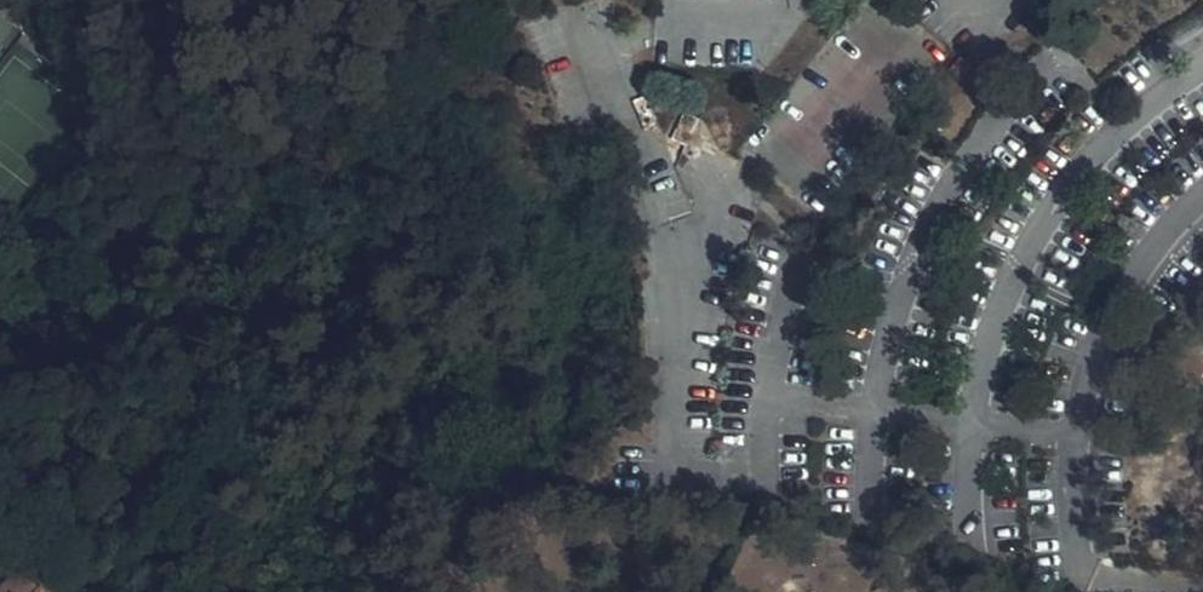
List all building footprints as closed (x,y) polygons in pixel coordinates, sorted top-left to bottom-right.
[(952,37),(939,52),(949,60),(961,45),(952,37)] [(14,566),(0,581),(0,591),(42,591),(14,566)]
